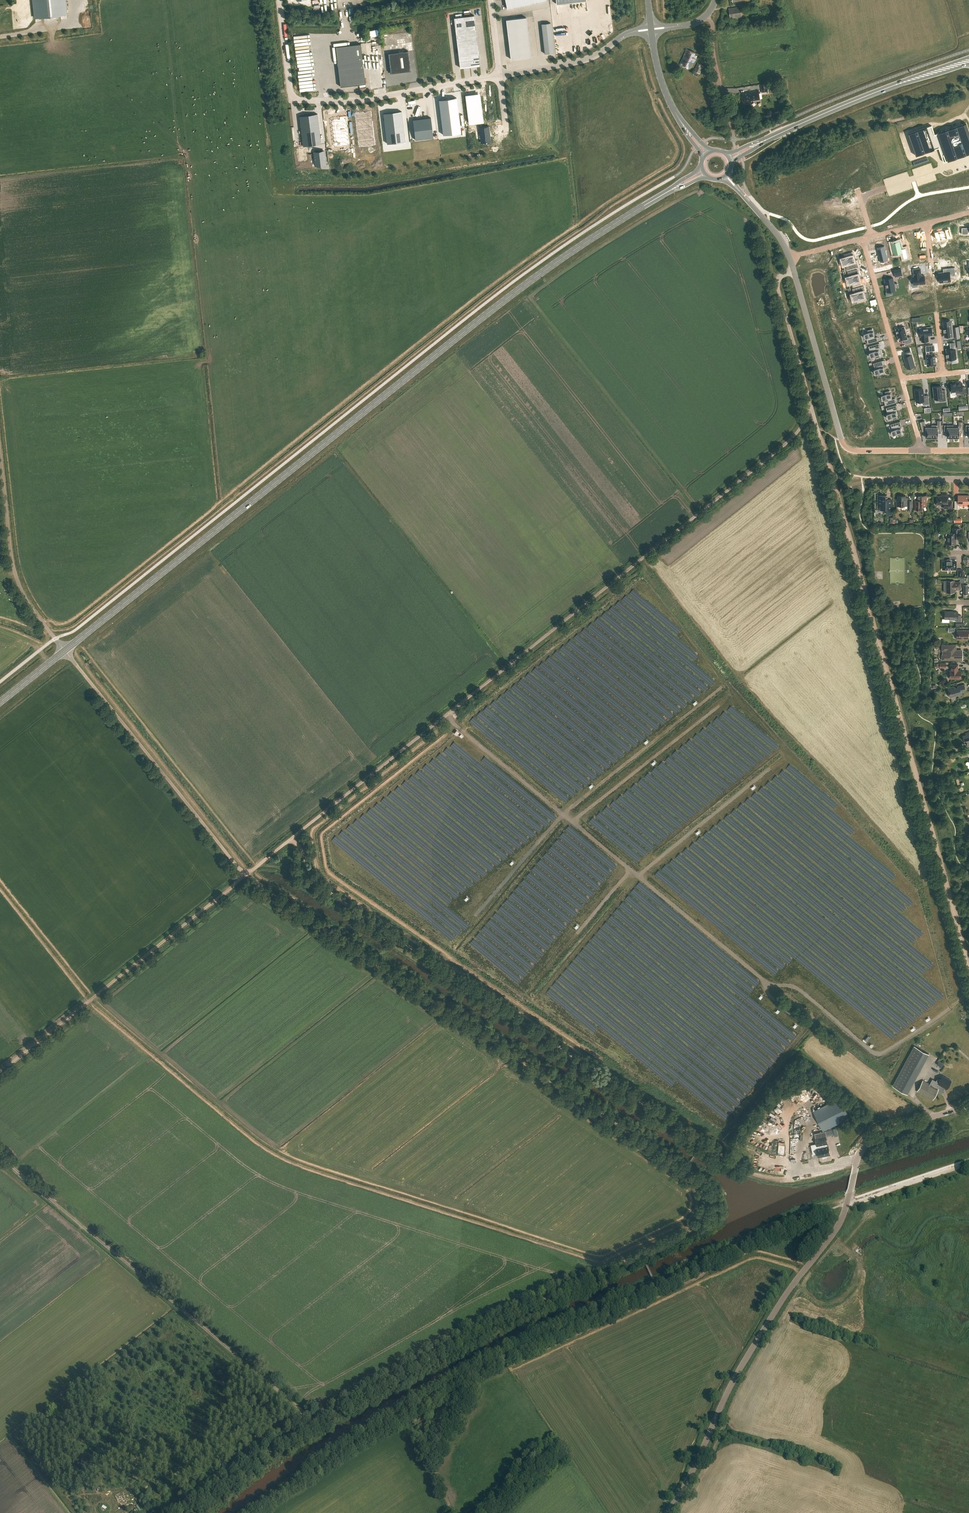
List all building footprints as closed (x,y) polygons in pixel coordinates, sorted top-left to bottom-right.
[(35,18),(66,14),(65,0),(33,0),(35,18)] [(507,9),(517,7),(527,5),(537,3),(542,2),(547,1),(546,0),(505,0),(507,9)] [(729,8),(730,18),(742,17),(740,7),(729,8)] [(454,18),(460,68),(480,65),(474,15),(454,18)] [(526,17),(506,20),(511,59),(531,56),(526,17)] [(554,53),(550,23),(541,24),(545,54),(554,53)] [(361,44),(336,47),(340,87),(365,84),(361,44)] [(680,65),(691,70),(697,56),(694,55),(695,53),(687,49),(680,65)] [(408,51),(388,53),(390,74),(411,71),(408,51)] [(699,73),(700,74),(704,65),(697,62),(693,70),(695,71),(693,74),(697,76),(699,73)] [(742,93),(743,103),(751,101),(751,100),(760,98),(759,90),(742,93)] [(483,122),(480,93),(465,95),(469,124),(483,122)] [(439,100),(443,135),(461,133),(456,98),(439,100)] [(387,143),(405,141),(402,111),(383,113),(387,143)] [(357,125),(372,123),(371,112),(355,114),(357,125)] [(317,114),(299,116),(303,146),(321,144),(317,114)] [(339,120),(331,121),(334,148),(349,146),(346,125),(347,125),(347,117),(339,118),(339,120)] [(414,129),(415,140),(433,137),(431,117),(413,120),(414,129)] [(373,134),(372,123),(357,125),(358,136),(373,134)] [(935,134),(931,125),(908,133),(916,156),(939,148),(944,162),(968,153),(968,132),(968,131),(966,123),(962,125),(935,134)] [(489,127),(479,128),(481,142),(491,141),(489,127)] [(375,145),(373,134),(358,136),(359,147),(375,145)] [(324,151),(314,152),(316,165),(326,164),(324,151)] [(927,157),(913,162),(914,166),(929,161),(927,157)] [(949,229),(945,230),(945,232),(939,233),(938,231),(934,232),(936,239),(937,238),(938,241),(951,237),(949,229)] [(918,241),(918,240),(911,241),(912,245),(914,245),(915,250),(922,249),(920,240),(918,241)] [(902,249),(900,241),(891,243),(894,255),(902,252),(904,259),(908,258),(905,248),(902,249)] [(877,248),(880,261),(881,261),(880,260),(887,258),(888,259),(885,246),(877,248)] [(944,254),(938,255),(939,260),(942,260),(942,259),(951,258),(951,254),(953,253),(952,249),(944,250),(944,254)] [(847,259),(843,260),(844,265),(846,265),(847,270),(858,267),(857,263),(854,264),(853,262),(854,262),(852,257),(852,258),(851,256),(847,257),(847,259)] [(951,280),(950,276),(955,275),(954,267),(947,268),(947,272),(939,273),(940,282),(951,281),(951,280)] [(913,277),(914,285),(925,283),(925,276),(921,276),(920,269),(913,269),(914,277),(913,277)] [(858,270),(848,273),(849,279),(848,279),(850,284),(854,283),(854,285),(859,283),(859,281),(858,276),(857,276),(857,275),(860,274),(858,270)] [(885,279),(887,292),(895,290),(895,288),(898,288),(897,283),(894,283),(893,277),(885,279)] [(863,287),(853,290),(854,295),(853,296),(854,301),(859,300),(859,302),(864,300),(864,298),(863,293),(862,293),(862,292),(864,291),(863,287)] [(951,323),(943,323),(945,336),(952,336),(951,323)] [(904,326),(896,329),(897,333),(896,333),(897,337),(898,337),(899,341),(904,340),(905,344),(912,342),(911,337),(907,338),(904,326)] [(932,327),(920,329),(921,337),(921,336),(922,342),(929,341),(928,336),(932,335),(932,327)] [(868,332),(864,333),(865,338),(866,338),(868,344),(879,341),(877,337),(875,337),(874,336),(875,336),(873,331),(872,329),(867,330),(868,332)] [(947,354),(946,354),(947,354),(947,356),(946,356),(946,357),(947,357),(948,363),(952,362),(952,364),(953,364),(952,359),(957,359),(955,343),(951,343),(950,342),(951,349),(946,350),(947,354)] [(879,343),(868,346),(870,352),(869,352),(870,357),(875,356),(875,358),(880,356),(879,354),(880,354),(879,349),(878,349),(878,348),(880,347),(879,343)] [(906,354),(904,355),(906,367),(912,366),(912,362),(913,362),(911,347),(911,351),(906,352),(906,354)] [(929,351),(926,352),(926,354),(927,366),(936,365),(935,361),(937,361),(936,357),(935,357),(934,353),(929,354),(929,351)] [(884,360),(873,363),(875,369),(874,369),(875,374),(879,373),(880,375),(885,373),(884,371),(885,371),(883,366),(882,365),(885,364),(884,360)] [(962,383),(951,384),(952,392),(956,391),(956,394),(966,393),(966,387),(963,387),(962,383)] [(933,387),(934,399),(939,399),(939,401),(946,401),(945,390),(942,390),(941,386),(933,387)] [(923,401),(923,404),(929,404),(928,395),(924,395),(923,389),(915,389),(916,402),(923,401)] [(885,394),(881,395),(882,400),(884,399),(885,405),(896,402),(895,398),(892,399),(892,397),(891,392),(890,392),(890,390),(885,392),(885,394)] [(897,404),(886,408),(888,413),(886,414),(888,419),(892,417),(893,419),(897,418),(897,416),(896,411),(895,411),(895,409),(898,409),(897,404)] [(924,420),(920,422),(922,431),(926,431),(926,437),(932,437),(932,425),(931,425),(931,426),(926,426),(924,420)] [(932,425),(932,437),(938,437),(938,431),(941,431),(941,420),(937,420),(937,425),(932,425)] [(900,421),(890,424),(892,430),(891,430),(892,435),(896,434),(897,436),(902,434),(901,432),(902,432),(900,427),(900,426),(901,425),(900,421)] [(953,425),(953,437),(959,437),(959,431),(963,431),(963,421),(959,421),(959,426),(953,426),(953,425)] [(944,425),(944,431),(947,431),(947,437),(953,437),(953,425),(944,425)] [(958,495),(958,501),(955,501),(955,509),(958,509),(958,504),(968,504),(968,495),(958,495)] [(878,505),(877,505),(877,509),(887,509),(887,514),(892,514),(892,500),(887,500),(887,498),(886,498),(886,496),(878,496),(878,505)] [(908,505),(908,510),(912,510),(912,500),(908,500),(908,498),(906,498),(906,496),(898,496),(898,499),(897,499),(897,502),(898,502),(898,506),(906,506),(906,505),(908,505)] [(919,496),(919,502),(915,502),(915,510),(922,510),(922,506),(927,506),(927,496),(919,496)] [(947,508),(947,509),(952,509),(952,501),(947,501),(947,496),(945,496),(944,496),(936,496),(936,504),(943,504),(943,508),(947,508)] [(947,537),(947,544),(956,544),(956,538),(960,538),(960,528),(953,528),(953,533),(947,533),(946,534),(946,536),(947,537)] [(943,561),(943,569),(956,569),(956,561),(943,561)] [(954,592),(954,589),(960,589),(960,582),(954,582),(954,580),(947,581),(947,592),(954,592)] [(942,619),(942,622),(949,622),(949,619),(956,619),(956,622),(961,622),(961,615),(956,615),(956,612),(953,612),(952,611),(951,611),(945,611),(945,619),(942,619)] [(968,634),(968,630),(957,630),(957,639),(968,639),(968,635),(967,635),(967,634),(968,634)] [(947,656),(948,657),(948,659),(962,659),(962,650),(955,650),(950,650),(950,646),(943,646),(943,650),(947,650),(947,651),(946,651),(946,654),(947,655),(947,656)] [(949,674),(950,674),(950,678),(961,678),(961,670),(958,670),(958,664),(951,664),(951,670),(949,670),(949,674)] [(961,692),(966,691),(964,684),(958,686),(957,688),(954,687),(948,688),(949,693),(948,695),(952,697),(957,696),(957,695),(959,695),(962,695),(961,692)] [(929,1053),(914,1045),(892,1086),(907,1094),(929,1053)] [(947,1088),(951,1080),(946,1078),(946,1077),(942,1075),(940,1079),(937,1078),(933,1086),(923,1080),(917,1091),(933,1100),(939,1089),(938,1088),(940,1085),(947,1088)] [(840,1097),(813,1110),(823,1130),(850,1117),(840,1097)] [(824,1155),(825,1157),(829,1155),(828,1155),(830,1154),(828,1146),(827,1146),(826,1144),(827,1144),(825,1136),(826,1136),(834,1134),(832,1128),(829,1129),(829,1130),(814,1133),(816,1144),(811,1145),(813,1154),(818,1153),(818,1157),(824,1155)]
